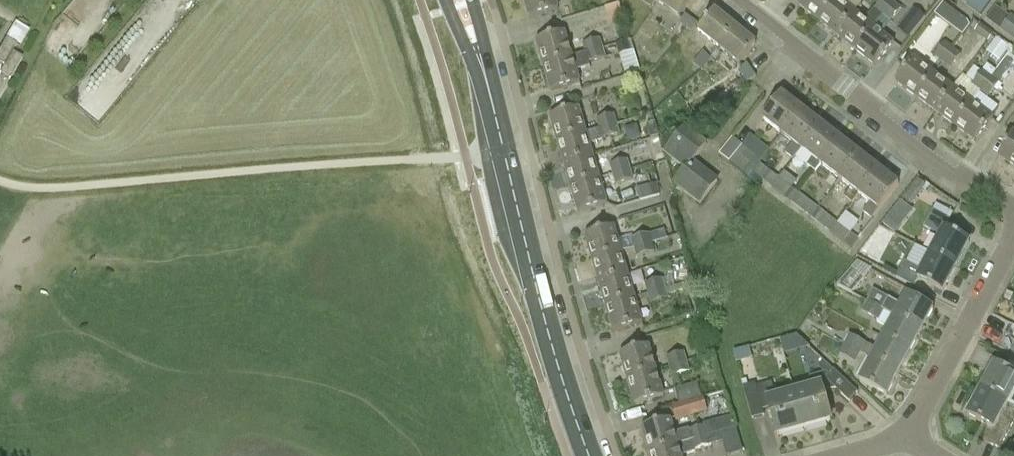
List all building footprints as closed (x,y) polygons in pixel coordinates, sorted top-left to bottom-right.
[(558,9),(555,0),(524,0),(529,18),(558,9)] [(689,0),(658,0),(657,1),(658,2),(679,16),(689,0)] [(797,5),(817,21),(834,0),(801,0),(797,5)] [(855,13),(847,6),(852,0),(834,0),(817,21),(836,36),(855,13)] [(874,11),(883,17),(894,3),(891,0),(883,0),(874,11)] [(980,15),(992,0),(960,0),(980,15)] [(964,34),(972,22),(943,2),(935,15),(964,34)] [(891,24),(896,16),(902,9),(894,3),(883,17),(891,24)] [(926,17),(924,16),(914,8),(898,29),(909,38),(926,17)] [(710,41),(717,47),(735,27),(714,9),(697,30),(710,41)] [(874,28),(865,20),(855,13),(836,36),(856,51),(874,28)] [(699,25),(686,15),(680,24),(692,32),(699,25)] [(1013,38),(1013,18),(1011,16),(1007,21),(1001,30),(1013,39),(1013,38)] [(0,49),(0,63),(4,66),(0,73),(10,79),(23,58),(13,52),(17,44),(21,47),(30,31),(15,22),(0,49)] [(994,34),(988,31),(980,25),(975,32),(982,37),(964,62),(970,67),(994,34)] [(717,47),(719,49),(730,57),(738,64),(755,44),(735,27),(717,47)] [(894,44),(882,34),(874,28),(856,51),(876,67),(894,44)] [(950,43),(967,49),(972,36),(954,30),(950,43)] [(565,32),(536,41),(543,66),(572,58),(565,32)] [(987,52),(1000,61),(1009,48),(997,39),(987,52)] [(601,40),(583,45),(585,54),(604,49),(601,40)] [(616,45),(619,56),(622,55),(623,59),(632,56),(631,51),(634,50),(632,40),(616,45)] [(945,43),(934,57),(942,63),(952,48),(945,43)] [(951,69),(962,55),(952,48),(942,63),(951,69)] [(551,92),(580,83),(576,71),(591,67),(589,64),(607,59),(604,49),(585,54),(586,54),(572,58),(543,66),(551,92)] [(711,60),(704,52),(693,65),(702,71),(711,60)] [(913,59),(895,83),(915,98),(933,74),(913,59)] [(757,78),(747,64),(739,71),(740,72),(747,83),(748,83),(757,78)] [(973,85),(982,91),(992,77),(983,71),(973,85)] [(935,112),(953,88),(933,74),(915,98),(935,112)] [(993,78),(992,77),(982,91),(989,97),(1000,83),(993,78)] [(953,88),(935,112),(955,127),(973,103),(961,94),(953,88)] [(782,93),(762,119),(781,134),(801,109),(782,93)] [(973,103),(955,127),(975,142),(993,118),(985,112),(973,103)] [(579,108),(550,117),(557,141),(586,133),(579,108)] [(801,109),(781,134),(793,144),(785,154),(794,160),(802,150),(801,149),(821,124),(801,109)] [(615,115),(597,120),(599,129),(617,123),(615,115)] [(564,165),(593,156),(590,145),(604,141),(603,139),(621,134),(617,123),(599,129),(600,130),(586,134),(586,133),(557,141),(564,165)] [(651,139),(659,136),(655,123),(647,125),(647,126),(651,139)] [(802,150),(813,159),(807,165),(816,172),(821,165),(820,165),(840,139),(821,124),(801,149),(802,150)] [(700,206),(719,181),(694,162),(708,143),(685,126),(663,154),(685,171),(673,185),(678,189),(676,191),(681,195),(683,193),(700,206)] [(999,157),(1013,166),(1013,131),(999,157)] [(749,178),(758,186),(762,181),(751,173),(759,163),(761,160),(733,138),(720,155),(749,177),(749,178)] [(820,165),(821,165),(832,174),(827,181),(835,187),(841,180),(840,180),(859,154),(840,139),(820,165)] [(841,180),(851,189),(844,197),(852,204),(859,195),(879,169),(859,154),(840,180),(841,180)] [(571,188),(600,180),(593,156),(564,165),(571,188)] [(628,160),(610,166),(613,176),(631,171),(628,160)] [(779,178),(759,163),(751,173),(762,181),(763,180),(771,187),(779,178)] [(872,219),(899,185),(879,169),(859,195),(870,204),(863,212),(872,219)] [(631,171),(613,176),(616,185),(634,180),(631,171)] [(784,172),(779,178),(771,187),(791,202),(798,193),(792,189),(798,182),(784,172)] [(600,180),(571,188),(578,213),(607,204),(605,197),(600,180)] [(924,185),(918,180),(903,200),(911,207),(923,191),(929,194),(933,189),(926,183),(924,185)] [(657,184),(636,190),(639,202),(661,196),(657,184)] [(798,193),(791,202),(810,217),(818,208),(798,193)] [(818,208),(810,217),(830,233),(837,223),(818,208)] [(933,211),(924,227),(941,236),(931,253),(957,267),(970,242),(946,229),(950,221),(933,211)] [(883,225),(891,231),(895,234),(901,226),(889,216),(887,219),(883,225)] [(859,239),(843,228),(837,223),(830,233),(851,249),(859,239)] [(592,260),(621,252),(618,241),(614,227),(585,236),(592,260)] [(632,240),(634,248),(653,242),(653,243),(667,239),(665,230),(634,239),(632,240)] [(653,242),(634,248),(637,258),(656,253),(653,243),(653,242)] [(599,284),(628,275),(625,266),(621,252),(592,260),(599,284)] [(919,279),(943,292),(957,267),(931,253),(922,271),(905,262),(899,274),(885,267),(883,271),(914,288),(919,279)] [(862,282),(850,272),(838,286),(852,294),(862,282)] [(606,307),(635,299),(628,275),(599,284),(606,307)] [(663,280),(645,285),(648,295),(666,290),(663,280)] [(651,304),(669,298),(666,290),(648,295),(651,304)] [(881,310),(922,331),(934,309),(932,308),(906,294),(901,305),(888,298),(881,310)] [(613,332),(642,323),(635,299),(606,307),(613,332)] [(922,331),(867,302),(861,312),(878,321),(877,322),(888,328),(883,338),(911,353),(922,331)] [(911,353),(883,338),(877,349),(849,335),(844,344),(861,353),(872,359),(899,374),(911,353)] [(861,353),(844,344),(839,354),(855,363),(861,353)] [(649,346),(620,354),(627,380),(656,371),(649,346)] [(685,353),(667,358),(669,367),(687,362),(685,353)] [(888,396),(899,374),(872,359),(860,381),(888,396)] [(831,421),(823,392),(835,388),(850,402),(858,393),(834,370),(825,361),(818,368),(824,373),(809,377),(812,387),(794,392),(804,428),(831,421)] [(672,378),(690,372),(687,362),(669,367),(672,378)] [(980,389),(1007,403),(1013,391),(1013,374),(994,364),(980,389)] [(635,405),(664,397),(656,371),(627,380),(635,405)] [(765,416),(763,411),(771,409),(778,436),(804,428),(794,392),(776,397),(772,383),(757,388),(756,384),(744,387),(753,419),(765,416)] [(698,384),(675,390),(679,404),(702,398),(698,384)] [(987,425),(984,442),(1000,448),(1013,422),(1013,407),(1007,403),(980,389),(967,414),(987,425)] [(704,397),(702,398),(679,404),(679,405),(672,407),(676,422),(708,413),(704,397)] [(736,427),(733,419),(714,425),(706,427),(690,431),(690,429),(675,434),(670,420),(641,428),(649,453),(716,433),(736,427)] [(736,427),(716,433),(649,453),(650,455),(682,455),(696,452),(695,451),(723,442),(723,443),(727,455),(731,455),(744,452),(736,429),(736,427)]
